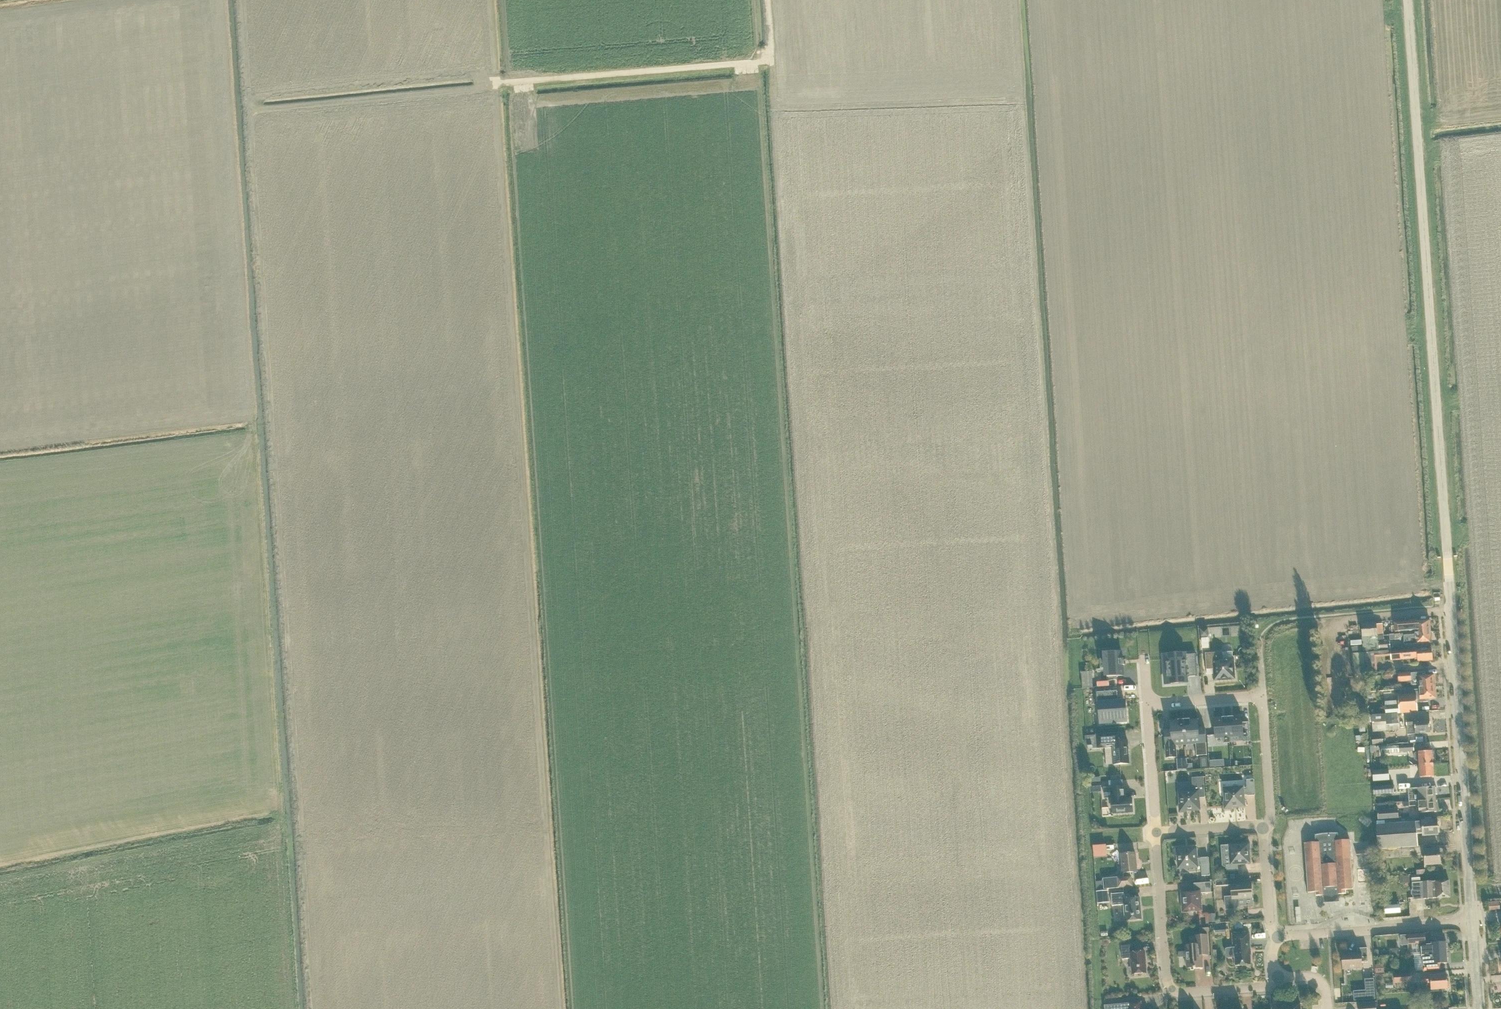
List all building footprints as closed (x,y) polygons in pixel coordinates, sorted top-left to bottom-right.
[(1415,633),(1430,631),(1429,620),(1414,621),(1414,622),(1394,623),(1395,631),(1414,630),(1415,633)] [(1361,624),(1362,637),(1377,636),(1376,622),(1361,624)] [(1416,644),(1431,643),(1430,631),(1415,633),(1415,635),(1403,636),(1404,644),(1416,643),(1416,644)] [(1356,647),(1357,653),(1390,649),(1390,642),(1378,642),(1377,636),(1362,637),(1362,647),(1356,647)] [(1416,648),(1390,650),(1390,657),(1391,660),(1414,658),(1415,662),(1432,660),(1431,649),(1417,650),(1416,648)] [(1121,652),(1105,653),(1107,677),(1123,676),(1122,665),(1123,665),(1124,665),(1123,660),(1122,660),(1121,652)] [(1374,652),(1352,653),(1354,675),(1375,673),(1374,652)] [(1214,682),(1235,680),(1234,659),(1223,660),(1222,653),(1205,654),(1206,670),(1213,669),(1214,682)] [(1195,654),(1184,655),(1184,659),(1163,660),(1165,684),(1183,683),(1182,677),(1186,677),(1187,677),(1197,676),(1195,654)] [(1434,687),(1433,675),(1425,675),(1424,672),(1410,673),(1398,674),(1398,682),(1407,681),(1407,683),(1411,683),(1411,685),(1419,685),(1419,687),(1434,687)] [(1091,688),(1090,673),(1083,673),(1080,673),(1081,689),(1084,689),(1091,688)] [(1435,698),(1434,687),(1419,687),(1419,690),(1412,690),(1412,692),(1410,692),(1410,694),(1398,695),(1398,707),(1385,707),(1385,714),(1417,712),(1416,703),(1427,702),(1427,699),(1435,698)] [(1117,691),(1097,693),(1097,704),(1098,704),(1102,704),(1103,723),(1126,722),(1125,706),(1125,701),(1122,701),(1118,701),(1117,700),(1117,691)] [(1373,732),(1399,730),(1397,714),(1372,716),(1373,732)] [(1242,723),(1242,717),(1228,718),(1229,742),(1242,741),(1242,742),(1250,742),(1248,722),(1242,723)] [(1229,742),(1228,718),(1214,719),(1215,739),(1223,738),(1223,744),(1229,743),(1229,742)] [(1079,728),(1092,727),(1092,719),(1078,720),(1079,728)] [(1198,719),(1184,720),(1186,745),(1195,745),(1196,756),(1207,755),(1205,735),(1205,727),(1199,728),(1198,719)] [(1170,730),(1164,730),(1164,738),(1166,758),(1177,758),(1176,746),(1186,745),(1184,720),(1170,721),(1170,730)] [(1407,735),(1430,733),(1429,720),(1414,721),(1414,720),(1406,721),(1407,735)] [(1311,731),(1299,732),(1300,747),(1313,746),(1311,731)] [(1299,732),(1287,733),(1288,748),(1300,747),(1299,732)] [(1113,765),(1129,764),(1128,740),(1115,741),(1114,734),(1096,735),(1096,743),(1090,743),(1091,749),(1112,748),(1113,765)] [(1372,745),(1383,744),(1382,736),(1372,737),(1372,745)] [(1414,752),(1413,745),(1398,746),(1398,753),(1414,752)] [(1313,746),(1300,747),(1302,762),(1314,761),(1313,746)] [(1300,747),(1288,748),(1289,763),(1302,762),(1300,747)] [(1419,765),(1433,764),(1432,751),(1418,752),(1418,753),(1415,753),(1414,754),(1414,759),(1416,760),(1419,760),(1419,765)] [(1420,778),(1434,777),(1433,764),(1419,765),(1420,778)] [(1373,771),(1373,781),(1389,780),(1388,770),(1373,771)] [(1199,798),(1205,797),(1203,777),(1192,778),(1193,791),(1179,792),(1180,805),(1179,805),(1179,812),(1187,812),(1187,811),(1200,810),(1199,798)] [(1232,807),(1245,806),(1244,795),(1247,795),(1247,796),(1255,795),(1254,779),(1246,780),(1247,787),(1224,788),(1225,802),(1223,802),(1224,809),(1232,809),(1232,807)] [(1101,783),(1090,784),(1090,787),(1096,787),(1096,792),(1101,792),(1101,783)] [(1394,793),(1393,785),(1373,787),(1373,795),(1394,793)] [(1112,815),(1133,813),(1132,798),(1125,799),(1124,786),(1103,788),(1104,799),(1111,798),(1112,815)] [(1417,788),(1408,789),(1408,794),(1409,801),(1435,799),(1435,794),(1437,794),(1436,788),(1434,788),(1434,787),(1417,788)] [(1419,813),(1436,812),(1435,799),(1409,801),(1409,806),(1416,806),(1419,807),(1419,813)] [(1398,819),(1398,809),(1377,810),(1378,820),(1398,819)] [(1423,836),(1438,834),(1437,821),(1422,822),(1416,823),(1415,822),(1376,825),(1378,849),(1417,846),(1416,830),(1422,830),(1423,836)] [(1353,889),(1351,859),(1349,840),(1338,840),(1338,833),(1332,833),(1325,833),(1320,834),(1314,835),(1315,842),(1304,843),(1307,893),(1315,892),(1315,896),(1326,895),(1326,899),(1335,898),(1335,894),(1346,894),(1345,890),(1353,889)] [(1238,864),(1250,863),(1249,850),(1250,850),(1249,843),(1242,843),(1242,844),(1229,845),(1230,865),(1226,865),(1226,871),(1238,870),(1238,864)] [(1094,846),(1095,858),(1108,857),(1107,845),(1094,846)] [(1425,865),(1440,864),(1439,850),(1425,851),(1424,846),(1402,848),(1403,855),(1421,854),(1421,857),(1424,857),(1425,865)] [(1177,855),(1178,868),(1197,867),(1197,866),(1201,866),(1202,876),(1210,875),(1208,857),(1200,858),(1200,859),(1197,859),(1196,848),(1183,848),(1183,847),(1175,848),(1176,855),(1177,855)] [(1118,887),(1132,886),(1131,876),(1131,872),(1137,871),(1135,853),(1121,854),(1123,873),(1123,877),(1117,878),(1118,887)] [(1425,874),(1424,866),(1416,867),(1416,874),(1425,874)] [(1422,882),(1414,883),(1412,883),(1412,890),(1411,891),(1411,895),(1412,896),(1413,900),(1450,897),(1448,880),(1435,881),(1432,882),(1432,881),(1422,882)] [(1200,893),(1206,893),(1211,892),(1211,882),(1193,883),(1194,890),(1181,891),(1182,912),(1201,910),(1200,893)] [(1232,897),(1225,897),(1225,900),(1226,909),(1236,908),(1238,906),(1238,899),(1252,898),(1251,883),(1231,885),(1232,897)] [(1108,893),(1108,891),(1096,892),(1097,904),(1109,903),(1108,893)] [(1125,921),(1141,919),(1139,897),(1124,899),(1124,893),(1111,894),(1112,905),(1124,904),(1125,921)] [(1227,932),(1227,923),(1216,923),(1216,933),(1227,932)] [(1209,932),(1208,924),(1199,925),(1199,933),(1209,932)] [(1249,950),(1250,950),(1249,933),(1232,934),(1233,948),(1227,948),(1225,949),(1226,957),(1228,958),(1234,958),(1234,957),(1235,966),(1250,965),(1249,950)] [(1408,945),(1408,955),(1413,955),(1421,954),(1446,953),(1446,950),(1448,948),(1447,944),(1445,942),(1431,943),(1425,944),(1425,933),(1408,935),(1408,945)] [(1202,955),(1209,954),(1207,935),(1195,936),(1195,945),(1185,946),(1187,968),(1193,968),(1194,969),(1203,968),(1202,955)] [(1146,973),(1144,951),(1136,952),(1135,944),(1121,945),(1122,959),(1131,958),(1132,974),(1146,973)] [(1343,969),(1361,968),(1361,963),(1367,962),(1367,948),(1357,949),(1357,954),(1342,955),(1343,969)] [(1446,953),(1421,954),(1421,959),(1422,971),(1427,970),(1440,970),(1439,964),(1447,963),(1446,953)] [(1376,965),(1378,972),(1384,971),(1383,964),(1376,965)] [(1395,983),(1411,982),(1410,973),(1394,974),(1395,983)] [(1447,986),(1448,986),(1448,982),(1447,982),(1447,975),(1430,976),(1430,977),(1421,977),(1421,983),(1430,983),(1431,991),(1438,991),(1438,989),(1448,988),(1447,986)] [(1375,999),(1373,980),(1365,980),(1365,991),(1365,993),(1362,993),(1362,1000),(1375,999)]
